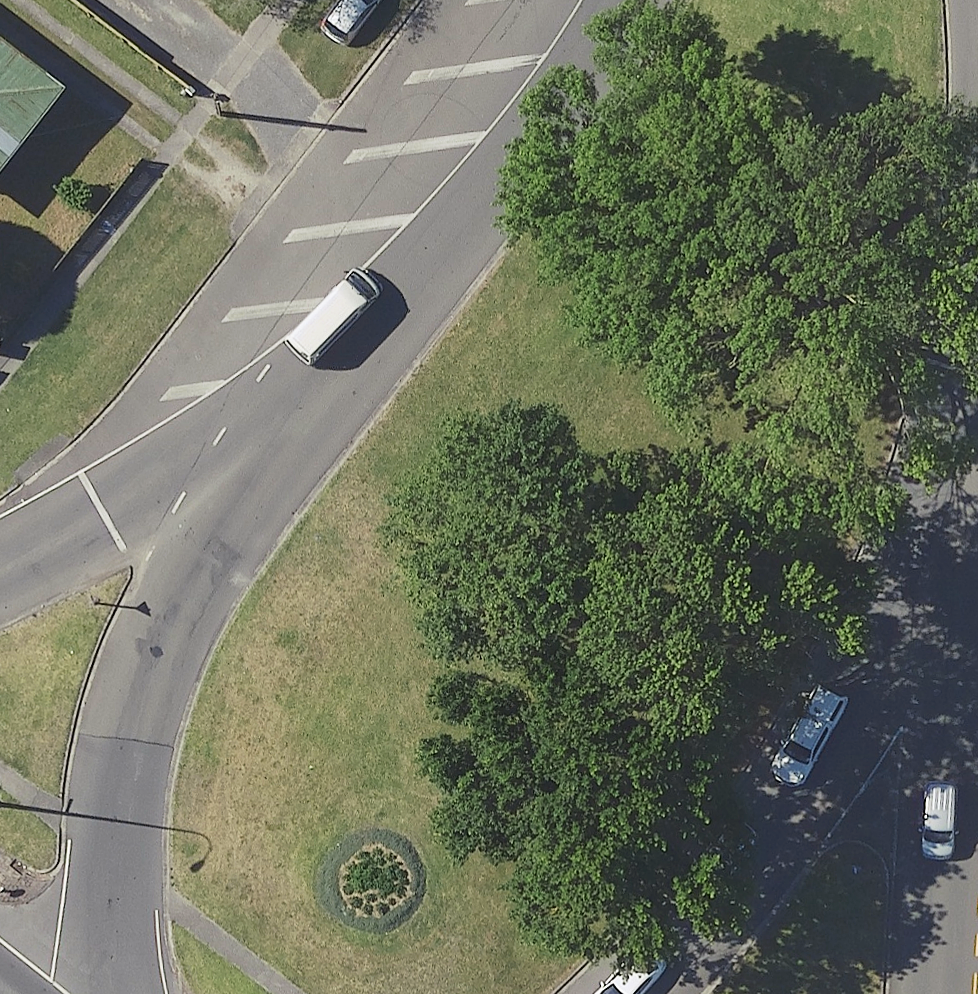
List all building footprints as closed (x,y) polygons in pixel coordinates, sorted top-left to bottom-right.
[(0,32),(0,205),(84,100),(0,32)]
